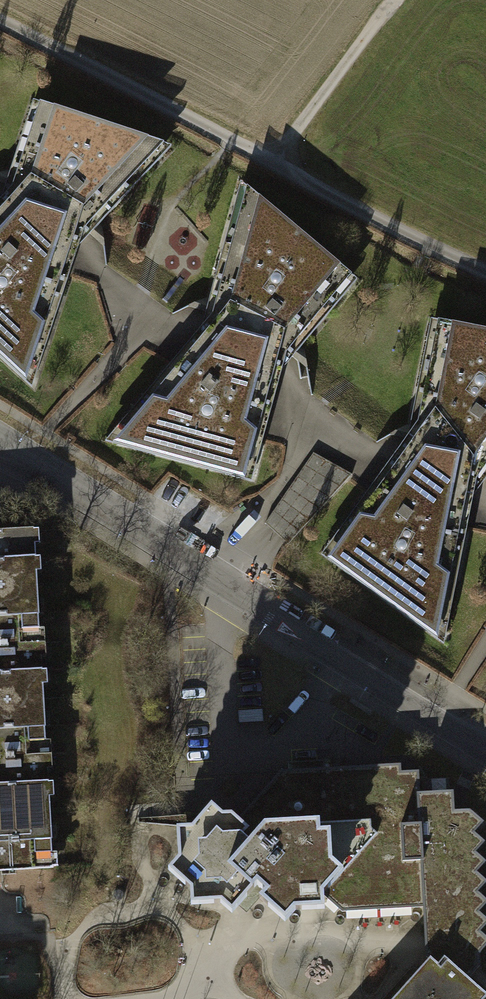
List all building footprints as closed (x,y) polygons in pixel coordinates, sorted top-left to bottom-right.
[(40,108),(9,205),(33,228),(43,217),(67,238),(155,146),(40,108)] [(246,342),(272,363),(345,276),(248,195),(210,333),(236,354),(246,342)] [(67,238),(43,217),(33,228),(9,205),(0,215),(0,353),(24,375),(67,238)] [(470,479),(485,457),(485,333),(440,323),(418,439),(409,452),(435,471),(439,466),(444,460),(470,479)] [(236,354),(210,333),(118,441),(240,474),(272,363),(246,342),(236,354)] [(313,451),(264,523),(286,543),(351,474),(313,451)] [(435,471),(409,452),(330,559),(435,631),(461,491),(470,479),(444,460),(439,466),(435,471)] [(33,643),(33,629),(38,629),(38,613),(31,613),(30,600),(36,600),(35,572),(29,572),(28,560),(34,559),(33,544),(28,544),(27,530),(0,532),(0,644),(33,643)] [(40,754),(39,741),(45,741),(44,724),(37,725),(37,714),(43,714),(41,684),(36,684),(35,671),(41,671),(40,656),(34,656),(33,643),(0,644),(0,756),(40,754)] [(40,754),(0,756),(0,870),(46,868),(45,854),(51,853),(51,836),(45,837),(44,826),(49,826),(48,795),(42,795),(41,784),(46,783),(46,767),(40,767),(40,754)] [(338,911),(419,907),(417,860),(400,860),(399,825),(415,825),(414,794),(413,772),(395,773),(395,765),(277,771),(273,775),(251,799),(231,821),(226,817),(207,818),(202,813),(180,837),(173,838),(174,870),(170,875),(193,896),(194,904),(226,902),(232,907),(239,898),(248,906),(255,899),(275,916),(280,911),(312,909),(311,901),(318,894),(338,911)] [(448,793),(414,794),(415,825),(399,825),(400,860),(417,860),(419,907),(422,957),(424,959),(435,969),(443,961),(463,978),(473,966),(473,954),(476,952),(473,949),(472,943),(479,936),(472,929),(471,924),(478,916),(470,910),(470,904),(477,896),(469,890),(469,885),(476,877),(468,871),(468,865),(475,857),(467,851),(467,845),(474,838),(466,831),(466,825),(473,818),(465,812),(449,813),(448,793)] [(463,978),(443,961),(435,969),(424,959),(388,998),(478,998),(482,995),(463,978)]
